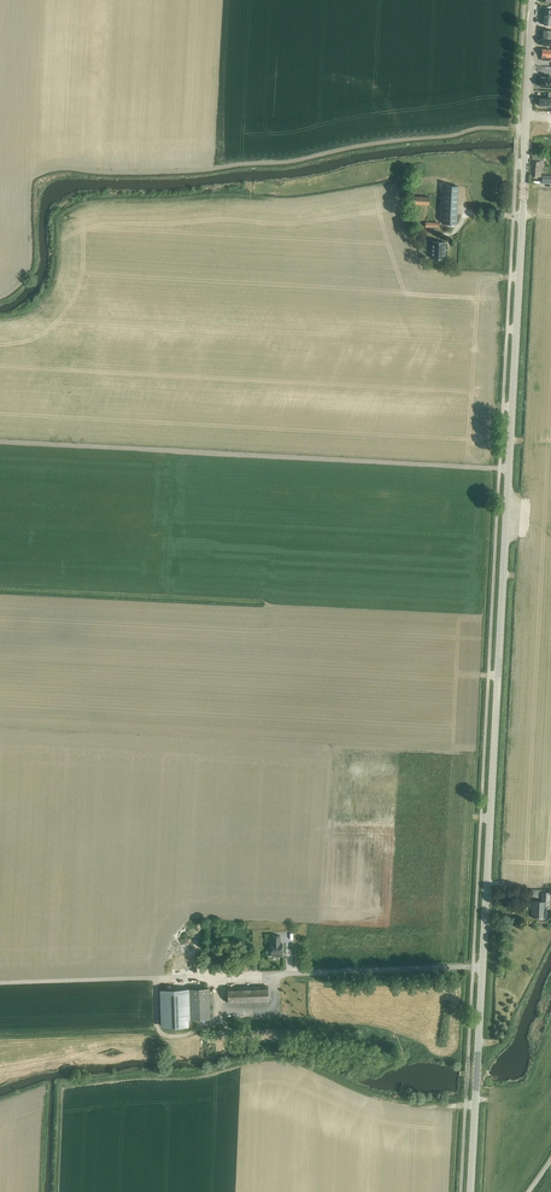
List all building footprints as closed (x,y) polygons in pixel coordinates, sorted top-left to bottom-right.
[(543,30),(543,38),(550,38),(550,30),(543,30)] [(550,61),(550,57),(550,54),(550,50),(543,49),(542,49),(541,60),(542,60),(550,61)] [(550,77),(546,76),(546,78),(541,77),(541,81),(540,81),(540,86),(550,87),(550,78),(550,77)] [(539,106),(544,106),(550,106),(550,107),(550,93),(549,93),(549,97),(539,97),(539,106)] [(532,176),(541,177),(542,162),(533,161),(532,176)] [(542,183),(550,183),(550,176),(543,175),(542,183)] [(444,186),(442,223),(456,224),(458,186),(444,186)] [(430,197),(412,195),(411,204),(429,205),(430,197)] [(445,242),(432,241),(432,250),(432,256),(432,258),(434,258),(434,261),(439,261),(439,259),(445,259),(445,242)] [(549,909),(550,892),(542,892),(542,901),(533,901),(533,917),(545,917),(545,908),(549,909)] [(271,953),(283,953),(282,943),(280,943),(280,936),(272,936),(272,943),(271,944),(271,953)] [(228,1003),(268,1001),(268,986),(228,988),(228,1003)] [(212,988),(190,989),(190,1019),(213,1018),(212,988)] [(190,989),(161,990),(163,1026),(191,1025),(190,1019),(190,989)]
